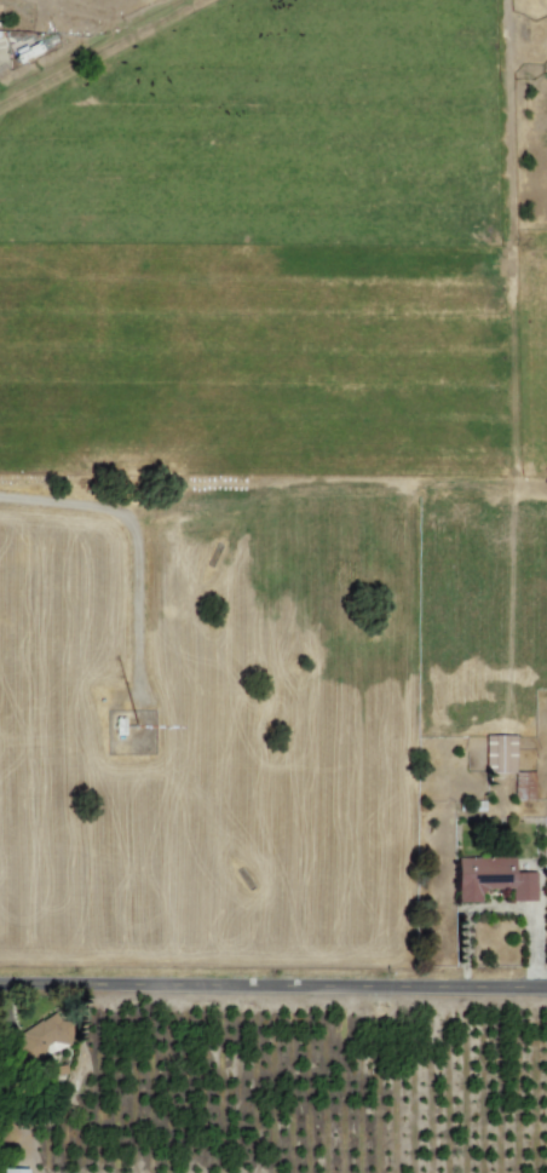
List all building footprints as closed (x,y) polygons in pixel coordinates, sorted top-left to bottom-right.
[(515,736),(484,736),(484,771),(514,771),(515,736)] [(533,772),(513,772),(513,801),(534,800),(533,772)] [(456,858),(457,902),(481,902),(481,889),(511,889),(511,901),(535,901),(535,872),(514,873),(513,857),(456,858)] [(11,1038),(27,1066),(72,1039),(56,1012),(11,1038)]
